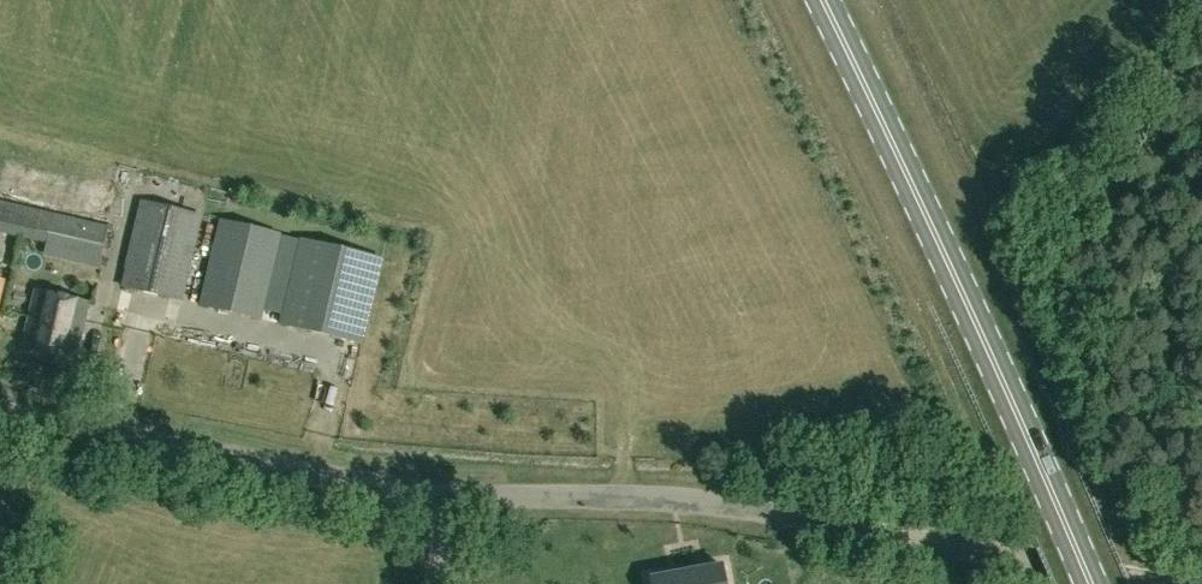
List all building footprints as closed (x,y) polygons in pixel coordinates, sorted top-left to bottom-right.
[(43,257),(97,269),(107,227),(0,202),(0,232),(46,243),(43,257)] [(199,216),(141,202),(121,286),(180,300),(199,216)] [(221,221),(201,305),(259,318),(279,234),(221,221)] [(300,239),(280,323),(361,343),(381,259),(300,239)] [(88,302),(34,289),(20,350),(74,363),(88,302)] [(651,577),(653,583),(725,583),(722,564),(693,569),(692,570),(652,577),(652,576),(651,577)] [(626,577),(602,576),(601,583),(626,583),(626,577)]
